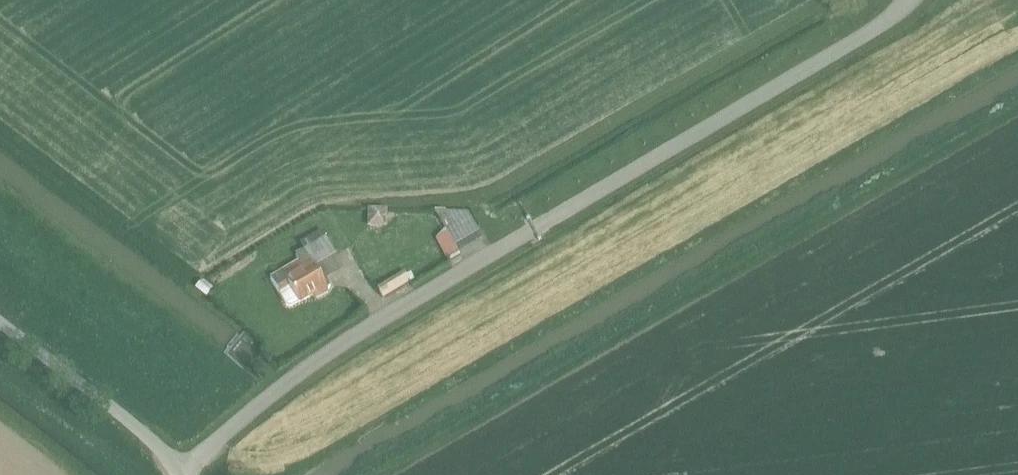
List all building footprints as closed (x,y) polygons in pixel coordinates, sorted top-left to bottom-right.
[(383,226),(396,227),(397,214),(384,213),(383,226)] [(446,259),(458,251),(480,238),(466,213),(446,213),(437,218),(444,231),(435,240),(446,259)] [(298,302),(314,293),(316,297),(327,291),(326,289),(328,288),(329,286),(325,279),(323,279),(321,280),(314,268),(334,256),(325,239),(303,250),(304,251),(296,256),(300,262),(271,279),(279,293),(289,287),(298,302)] [(383,299),(411,282),(404,272),(376,288),(383,299)] [(212,289),(204,283),(202,281),(196,290),(206,297),(212,289)]
